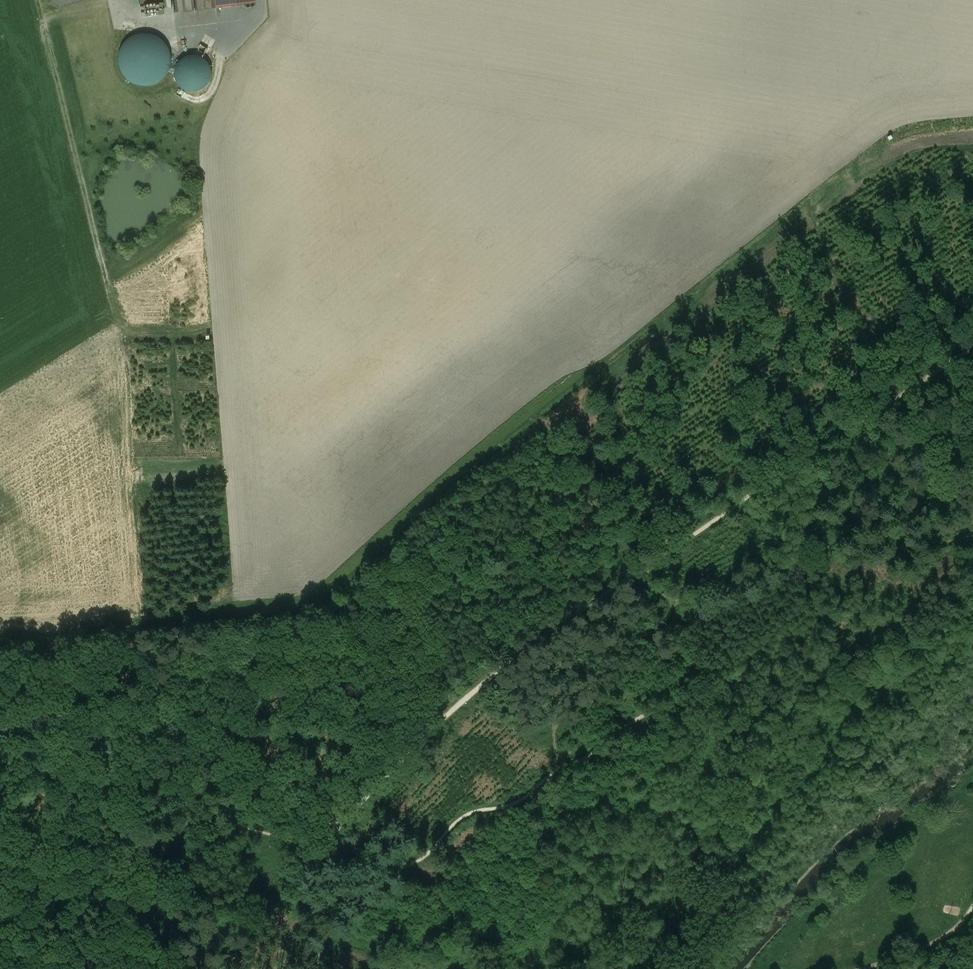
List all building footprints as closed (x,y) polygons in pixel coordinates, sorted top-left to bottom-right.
[(129,32),(119,78),(162,86),(172,40),(129,32)] [(183,91),(212,87),(206,56),(178,61),(183,91)]
